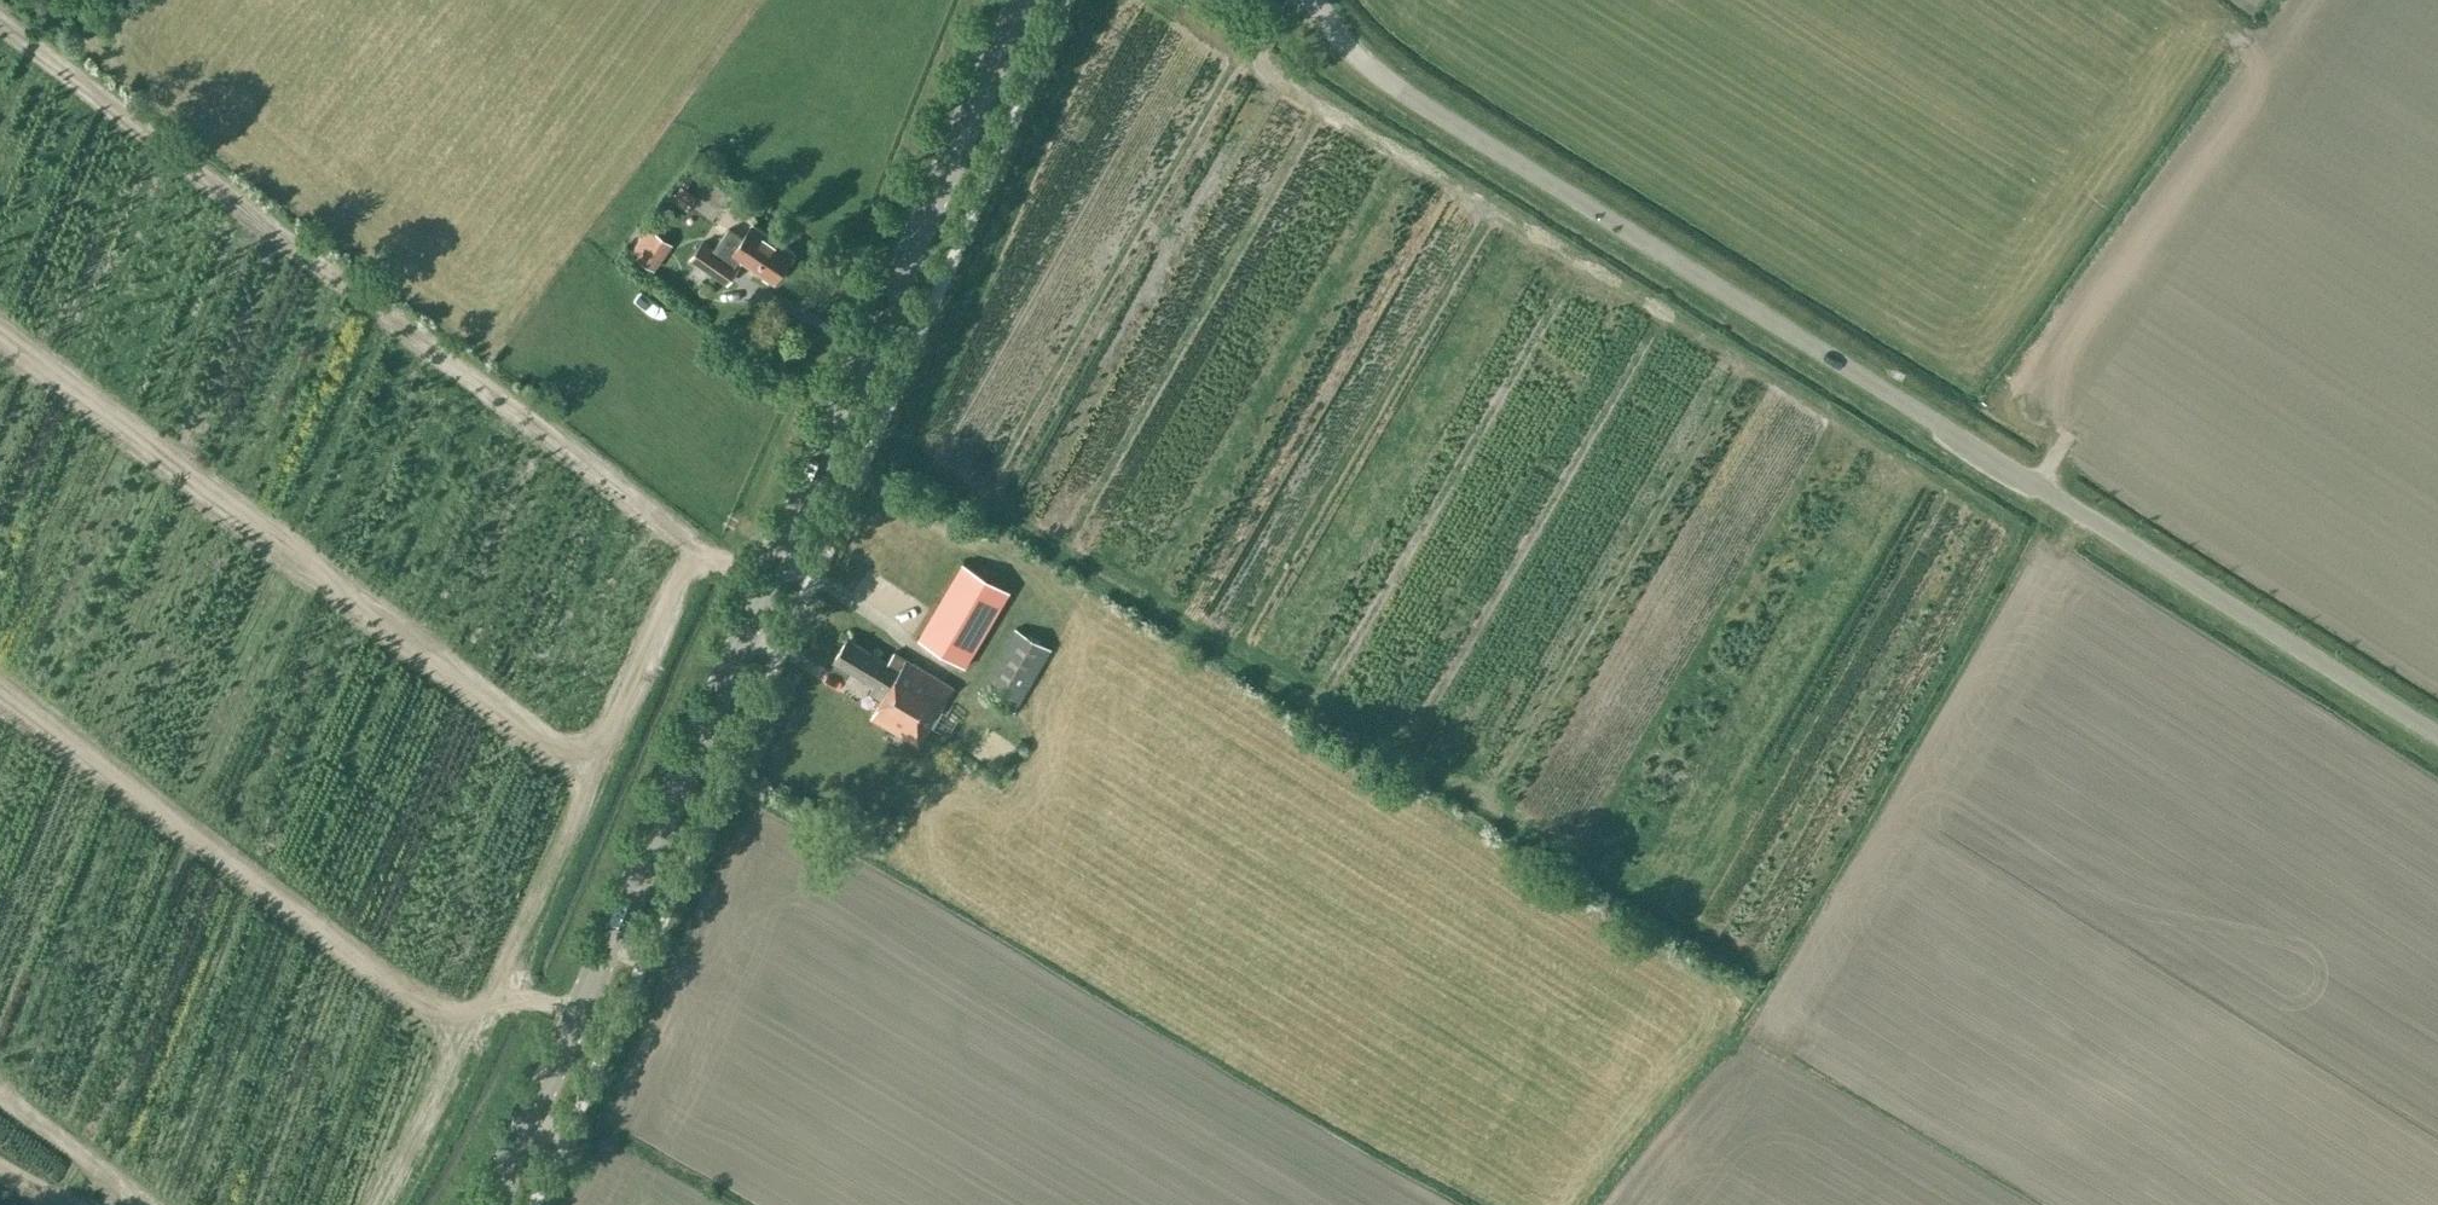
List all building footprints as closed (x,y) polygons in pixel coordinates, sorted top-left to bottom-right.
[(743,236),(729,227),(714,248),(703,240),(691,257),(727,281),(738,265),(737,264),(742,257),(774,279),(794,250),(752,222),(743,236)] [(655,232),(639,256),(654,266),(670,242),(655,232)] [(963,561),(918,637),(965,664),(1010,589),(963,561)] [(980,691),(1014,710),(1051,647),(1017,627),(980,691)] [(887,661),(847,636),(834,658),(875,683),(870,690),(882,697),(871,715),(918,743),(953,686),(894,650),(887,661)] [(832,808),(826,817),(836,822),(841,813),(832,808)]
